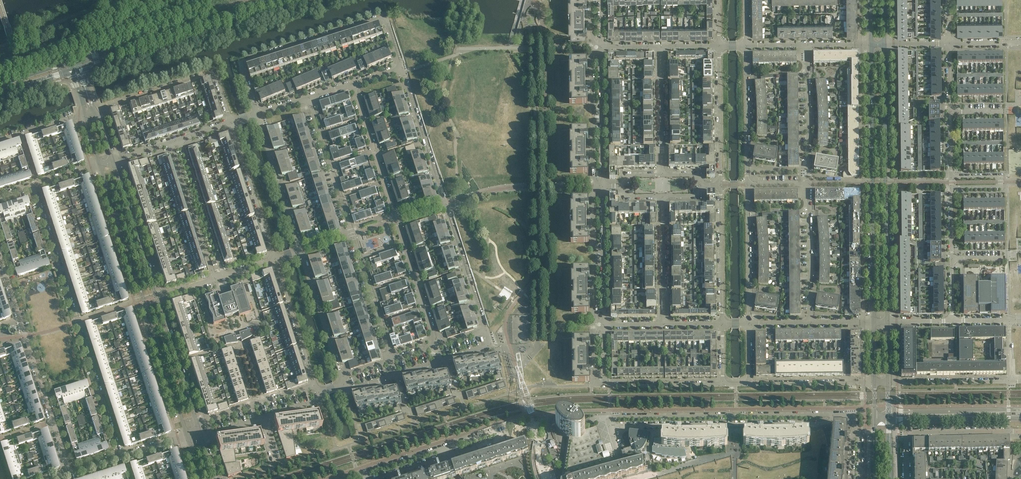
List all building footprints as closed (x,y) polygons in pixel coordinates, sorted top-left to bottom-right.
[(584,0),(587,0),(568,0),(568,13),(584,13),(584,0)] [(584,25),(584,23),(584,13),(568,13),(569,35),(587,35),(587,29),(584,29),(584,27),(587,27),(587,25),(584,25)] [(383,35),(380,27),(379,24),(373,26),(377,37),(383,35)] [(377,37),(373,26),(367,27),(371,39),(377,37)] [(371,39),(367,27),(362,29),(365,41),(371,39)] [(365,41),(362,29),(356,31),(359,43),(365,41)] [(359,43),(356,31),(350,33),(354,44),(359,43)] [(354,44),(350,33),(344,35),(348,46),(354,44)] [(348,46),(344,35),(339,37),(342,48),(348,46)] [(342,48),(339,37),(333,38),(337,50),(342,48)] [(337,50),(333,38),(327,40),(331,52),(337,50)] [(331,52),(327,40),(322,42),(325,54),(331,52)] [(325,54),(322,42),(316,44),(319,55),(325,54)] [(319,55),(316,44),(310,46),(314,57),(319,55)] [(314,57),(310,46),(304,48),(308,59),(314,57)] [(308,59),(304,48),(299,49),(302,61),(308,59)] [(393,61),(390,55),(387,48),(383,50),(388,60),(390,59),(390,62),(391,62),(393,61)] [(302,61),(299,49),(293,51),(297,63),(302,61)] [(389,63),(388,60),(383,50),(379,51),(384,62),(384,61),(386,61),(387,64),(386,64),(389,63)] [(297,63),(293,51),(287,53),(291,65),(297,63)] [(384,62),(379,51),(376,53),(380,63),(382,62),(383,65),(382,65),(383,66),(385,64),(384,62)] [(915,58),(915,51),(898,52),(898,63),(907,63),(907,58),(915,58)] [(858,75),(858,54),(856,54),(856,52),(846,52),(846,54),(846,63),(850,63),(850,69),(849,69),(849,70),(848,70),(848,71),(847,72),(847,75),(858,75)] [(291,65),(287,53),(282,55),(285,66),(291,65)] [(380,63),(376,53),(372,55),(376,65),(377,65),(378,64),(379,67),(381,66),(380,63)] [(654,63),(654,55),(654,54),(646,54),(646,60),(648,60),(648,63),(654,63)] [(676,60),(676,54),(668,54),(668,63),(673,63),(673,62),(673,60),(676,60)] [(714,62),(714,55),(714,54),(705,54),(706,59),(708,59),(708,62),(714,62)] [(285,66),(282,55),(276,57),(280,68),(285,66)] [(376,65),(372,55),(368,56),(372,67),(375,65),(375,69),(377,68),(376,65)] [(616,60),(616,55),(608,55),(608,63),(614,63),(614,60),(616,60)] [(372,67),(368,56),(364,58),(365,63),(366,62),(367,65),(368,68),(372,67)] [(280,68),(276,57),(270,59),(274,70),(280,68)] [(274,70),(270,59),(264,60),(268,72),(274,70)] [(357,73),(354,64),(352,59),(348,61),(352,71),(355,70),(355,73),(355,74),(357,73)] [(268,72),(264,60),(259,62),(262,74),(268,72)] [(585,94),(585,81),(585,70),(588,70),(588,67),(585,67),(585,66),(587,66),(587,60),(582,60),(569,60),(569,104),(587,104),(587,97),(588,97),(588,94),(585,94)] [(352,71),(348,61),(344,63),(348,73),(351,72),(351,75),(354,74),(353,74),(352,71)] [(365,69),(364,67),(363,64),(362,61),(354,64),(357,73),(365,69)] [(262,74),(259,62),(253,64),(257,76),(262,74)] [(348,73),(344,63),(340,64),(344,75),(347,74),(347,77),(350,76),(349,76),(348,73)] [(907,75),(907,69),(907,63),(898,63),(898,75),(907,75)] [(257,76),(253,64),(247,66),(251,77),(257,76)] [(344,75),(340,64),(336,66),(341,76),(343,75),(343,78),(343,79),(346,77),(344,75)] [(342,79),(341,76),(336,66),(332,68),(337,78),(339,77),(340,80),(339,80),(342,79)] [(337,78),(332,68),(328,69),(330,74),(331,77),(333,80),(334,79),(337,78)] [(322,84),(318,75),(319,75),(317,71),(312,73),(317,83),(319,82),(320,85),(319,85),(322,84)] [(330,81),(328,78),(327,75),(326,72),(319,75),(318,75),(322,84),(330,81)] [(317,83),(312,73),(308,74),(313,84),(315,83),(316,86),(315,86),(315,87),(318,86),(318,85),(318,86),(317,83)] [(314,87),(313,84),(308,74),(305,76),(309,86),(311,85),(312,88),(314,87)] [(908,86),(907,80),(907,75),(898,75),(898,86),(908,86)] [(310,89),(309,86),(305,76),(301,77),(305,88),(308,87),(308,90),(310,89)] [(305,88),(301,77),(297,79),(301,89),(304,88),(304,91),(304,92),(306,90),(305,88)] [(212,83),(211,80),(210,78),(200,81),(202,86),(212,83)] [(301,89),(297,79),(293,81),(295,85),(296,88),(297,91),(301,89)] [(286,95),(283,87),(281,82),(277,84),(281,94),(284,93),(284,96),(286,95)] [(294,92),(293,89),(292,86),(291,83),(283,87),(286,95),(294,92)] [(281,94),(277,84),(273,86),(277,96),(280,95),(280,98),(283,97),(282,97),(281,94)] [(277,96),(273,86),(269,87),(273,97),(276,96),(276,99),(276,100),(279,99),(279,98),(278,98),(277,96)] [(398,94),(396,90),(395,86),(386,89),(389,97),(393,96),(392,96),(398,94)] [(908,97),(908,86),(898,86),(898,98),(908,97)] [(275,100),(273,97),(269,87),(265,89),(270,99),(272,98),(272,101),(275,100)] [(271,102),(270,99),(265,89),(261,90),(266,101),(268,100),(269,103),(268,103),(271,102)] [(266,101),(261,90),(257,92),(259,95),(261,101),(262,102),(266,101)] [(352,107),(349,99),(348,94),(342,96),(344,103),(343,103),(345,109),(352,107)] [(344,103),(342,96),(339,96),(339,97),(335,98),(338,105),(343,103),(344,103)] [(908,109),(908,97),(898,98),(898,109),(908,109)] [(338,105),(335,98),(333,99),(333,98),(332,98),(332,99),(329,100),(331,107),(338,105)] [(325,109),(331,107),(329,100),(320,103),(323,115),(327,114),(325,109)] [(121,112),(120,107),(110,110),(112,115),(121,112)] [(354,113),(353,110),(352,107),(345,109),(346,114),(347,116),(354,113)] [(405,114),(410,113),(408,108),(397,112),(399,116),(398,116),(398,118),(405,116),(405,114)] [(908,126),(908,109),(898,109),(898,121),(898,126),(900,126),(900,128),(900,131),(910,131),(910,126),(908,126)] [(223,117),(222,115),(221,112),(211,115),(213,120),(223,117)] [(356,119),(354,113),(347,116),(346,114),(340,116),(343,123),(351,121),(355,119),(356,119)] [(330,128),(328,120),(329,120),(327,114),(323,115),(320,116),(322,124),(324,129),(330,128)] [(200,125),(197,115),(191,117),(195,126),(200,125)] [(343,123),(340,116),(334,118),(336,125),(339,125),(343,123)] [(195,126),(191,117),(186,118),(189,128),(195,126)] [(189,128),(186,118),(181,120),(184,130),(189,128)] [(334,118),(329,120),(328,120),(330,128),(333,127),(336,125),(334,118)] [(184,130),(181,120),(175,122),(178,132),(184,130)] [(178,132),(175,122),(170,124),(173,133),(178,132)] [(73,129),(72,125),(71,124),(60,127),(62,133),(64,132),(63,132),(73,129)] [(173,133),(170,124),(164,125),(167,135),(173,133)] [(167,135),(164,125),(159,127),(162,137),(167,135)] [(362,138),(358,125),(352,127),(354,134),(353,134),(355,141),(362,138)] [(38,140),(62,133),(60,127),(37,135),(38,140)] [(162,137),(159,127),(153,129),(156,139),(162,137)] [(354,134),(352,127),(346,129),(348,136),(353,134),(354,134)] [(156,139),(153,129),(148,131),(151,140),(156,139)] [(348,136),(346,129),(339,131),(342,138),(348,136)] [(586,164),(586,151),(586,139),(588,139),(588,137),(588,130),(570,130),(570,174),(588,173),(588,166),(589,166),(589,164),(586,164)] [(151,140),(148,131),(142,132),(145,142),(151,140)] [(335,140),(341,138),(342,138),(339,131),(330,134),(333,146),(334,146),(337,145),(335,140)] [(220,141),(229,138),(228,133),(227,133),(227,132),(208,138),(210,145),(220,142),(220,141)] [(413,140),(417,138),(418,139),(418,138),(416,134),(406,137),(407,142),(406,142),(406,144),(407,144),(414,142),(413,140)] [(38,140),(37,135),(26,138),(27,144),(37,140),(37,141),(38,140)] [(364,145),(362,138),(355,141),(356,146),(357,147),(364,145)] [(396,148),(394,139),(393,139),(390,140),(385,142),(386,146),(387,150),(396,148)] [(22,151),(20,145),(19,140),(13,142),(17,153),(22,151)] [(133,146),(131,141),(121,144),(123,149),(133,146)] [(18,155),(17,153),(13,142),(8,144),(9,145),(13,157),(17,155),(18,155)] [(200,152),(198,147),(200,146),(199,143),(188,147),(189,150),(188,150),(190,155),(200,152)] [(13,157),(9,145),(8,144),(3,145),(7,159),(13,157)] [(340,159),(338,152),(339,151),(337,145),(334,146),(333,146),(330,147),(334,160),(334,161),(340,159)] [(366,151),(364,145),(357,147),(356,146),(350,148),(353,155),(366,151)] [(416,153),(415,149),(414,145),(405,147),(408,156),(411,155),(411,154),(416,153)] [(775,163),(777,152),(777,150),(769,149),(769,151),(763,149),(763,148),(755,147),(755,148),(753,159),(775,163)] [(353,155),(350,148),(344,150),(346,157),(353,155)] [(344,150),(339,151),(338,152),(340,159),(346,157),(344,150)] [(28,168),(24,156),(22,151),(17,153),(18,155),(17,155),(22,169),(28,168)] [(201,158),(200,152),(190,155),(192,161),(201,158)] [(172,161),(170,156),(169,156),(168,153),(157,157),(158,160),(160,159),(162,164),(172,161)] [(84,162),(83,160),(82,156),(72,160),(72,159),(71,160),(73,165),(84,162)] [(372,169),(368,157),(368,156),(362,158),(364,165),(363,166),(365,172),(372,169)] [(836,173),(838,160),(816,157),(814,170),(836,173)] [(149,164),(147,158),(128,164),(129,165),(128,165),(129,170),(139,167),(139,168),(149,164)] [(203,163),(201,158),(192,161),(193,166),(203,163)] [(364,165),(362,158),(356,160),(358,167),(363,166),(364,165)] [(49,173),(73,165),(71,160),(47,167),(49,173)] [(358,167),(356,160),(349,162),(352,169),(358,167)] [(174,167),(172,163),(172,161),(162,164),(164,170),(174,167)] [(239,168),(238,165),(237,162),(228,166),(229,171),(239,168)] [(345,171),(351,169),(352,169),(349,162),(340,165),(340,166),(343,177),(344,177),(347,176),(345,171)] [(205,169),(203,163),(193,166),(195,172),(205,169)] [(49,173),(47,167),(46,168),(36,171),(38,176),(49,173)] [(141,173),(139,168),(139,167),(129,170),(131,176),(141,173)] [(175,172),(175,171),(174,167),(164,170),(166,175),(175,172)] [(424,173),(428,171),(427,167),(416,170),(418,175),(417,175),(417,177),(424,175),(424,173)] [(859,176),(859,167),(848,167),(848,172),(846,172),(845,172),(845,173),(844,173),(844,174),(843,174),(843,175),(843,177),(858,177),(858,176),(859,176)] [(31,179),(30,174),(28,168),(22,169),(22,171),(23,171),(26,180),(31,179)] [(715,178),(715,168),(709,168),(709,172),(706,172),(706,178),(715,178)] [(207,174),(205,169),(195,172),(197,177),(207,174)] [(374,176),(372,169),(365,172),(366,177),(367,178),(374,176)] [(618,179),(618,173),(615,173),(615,169),(609,169),(609,179),(618,179)] [(299,179),(296,171),(296,170),(293,171),(293,172),(288,173),(288,174),(289,177),(290,182),(299,179)] [(23,171),(22,171),(17,172),(21,182),(26,180),(23,171)] [(242,176),(241,173),(240,171),(230,174),(232,179),(242,176)] [(21,182),(17,172),(12,174),(15,184),(21,182)] [(177,178),(176,174),(175,172),(166,175),(167,181),(177,178)] [(143,179),(141,173),(131,176),(133,182),(143,179)] [(15,184),(12,174),(7,176),(10,185),(15,184)] [(208,180),(207,174),(197,177),(199,183),(208,180)] [(10,185),(7,176),(2,177),(5,187),(10,185)] [(350,190),(348,183),(349,182),(347,176),(344,177),(343,177),(340,178),(344,191),(344,192),(350,190)] [(376,182),(374,176),(367,178),(366,177),(360,179),(363,186),(376,182)] [(431,181),(430,176),(430,177),(425,178),(425,176),(418,178),(418,180),(419,180),(421,184),(431,181)] [(90,182),(89,178),(88,177),(77,180),(79,186),(81,185),(90,182)] [(179,183),(178,182),(177,178),(167,181),(169,186),(179,183)] [(145,185),(143,179),(133,182),(135,188),(145,185)] [(363,186),(360,179),(354,181),(356,188),(363,186)] [(55,193),(79,186),(77,180),(54,188),(55,193)] [(210,185),(208,180),(199,183),(200,188),(210,185)] [(354,181),(349,182),(348,183),(350,190),(356,188),(354,181)] [(301,188),(299,182),(297,182),(297,185),(296,185),(294,185),(292,186),(286,188),(287,189),(287,190),(288,192),(301,188)] [(181,189),(179,185),(179,183),(169,186),(171,192),(181,189)] [(147,191),(145,185),(135,188),(137,194),(147,191)] [(212,191),(210,185),(200,188),(202,194),(212,191)] [(382,201),(378,188),(378,187),(372,189),(374,196),(373,197),(375,203),(382,201)] [(55,193),(54,188),(43,191),(44,197),(54,194),(55,193)] [(289,196),(302,192),(301,188),(288,192),(289,196)] [(182,194),(182,193),(181,189),(171,192),(173,197),(182,194)] [(374,196),(372,189),(366,191),(368,198),(373,197),(374,196)] [(859,213),(859,192),(858,192),(858,190),(848,190),(848,191),(848,200),(851,200),(851,207),(850,207),(850,208),(849,208),(849,209),(849,210),(849,213),(859,213)] [(149,197),(147,191),(137,194),(139,200),(149,197)] [(214,196),(212,191),(202,194),(204,199),(214,196)] [(368,198),(366,191),(359,193),(362,200),(368,198)] [(290,200),(303,196),(302,192),(289,196),(290,200)] [(715,202),(715,192),(707,192),(707,198),(709,198),(709,202),(715,202)] [(355,202),(361,201),(362,200),(359,193),(350,196),(350,197),(354,208),(354,209),(357,207),(355,202)] [(432,199),(437,197),(435,193),(425,196),(426,200),(425,201),(426,203),(432,201),(432,199)] [(618,199),(618,193),(610,193),(610,203),(615,203),(615,199),(618,199)] [(184,200),(183,196),(182,194),(173,197),(174,203),(184,200)] [(215,202),(214,196),(204,199),(206,205),(215,202)] [(292,204),(302,201),(305,200),(303,196),(290,200),(292,204)] [(151,203),(149,197),(139,200),(141,207),(151,203)] [(415,206),(412,198),(409,199),(404,201),(405,205),(406,209),(415,206)] [(31,210),(29,204),(27,199),(22,201),(25,212),(31,210)] [(587,233),(586,221),(586,209),(589,209),(589,206),(588,206),(588,199),(570,199),(571,243),(589,243),(589,236),(589,233),(587,233)] [(186,205),(185,203),(184,200),(174,203),(176,208),(186,205)] [(25,212),(22,201),(17,203),(21,216),(26,214),(25,212)] [(384,207),(382,201),(375,203),(377,208),(377,209),(384,207)] [(21,216),(17,203),(12,204),(16,218),(21,216)] [(153,209),(151,203),(141,207),(143,212),(153,209)] [(16,218),(12,204),(7,206),(11,219),(16,218)] [(218,210),(216,204),(206,207),(208,213),(218,210)] [(188,211),(186,206),(186,205),(176,208),(178,214),(188,211)] [(11,219),(7,206),(1,207),(5,218),(6,221),(11,219)] [(360,221),(358,214),(359,214),(357,207),(354,209),(354,208),(350,209),(354,223),(360,221)] [(386,213),(384,207),(377,209),(377,208),(370,210),(373,217),(386,213)] [(155,216),(153,209),(143,212),(145,219),(155,216)] [(34,221),(31,210),(25,212),(26,214),(29,223),(34,221)] [(220,215),(218,210),(208,213),(210,218),(220,215)] [(254,215),(253,213),(252,210),(243,213),(244,218),(254,215)] [(373,217),(370,210),(364,212),(366,219),(373,217)] [(366,219),(364,212),(359,214),(358,214),(360,221),(366,219)] [(190,219),(190,217),(188,213),(179,216),(180,222),(190,219)] [(221,221),(220,215),(210,218),(212,224),(221,221)] [(439,223),(438,219),(437,215),(428,218),(430,226),(434,225),(439,223)] [(156,221),(155,216),(145,219),(147,224),(156,221)] [(6,221),(5,218),(0,220),(0,222),(3,231),(9,229),(6,221)] [(257,223),(256,221),(255,218),(245,221),(247,226),(257,223)] [(192,224),(191,220),(190,219),(180,222),(182,227),(192,224)] [(38,232),(36,225),(34,221),(29,223),(32,234),(38,232)] [(223,226),(221,221),(212,224),(214,229),(223,226)] [(159,228),(157,223),(148,226),(149,231),(159,228)] [(194,229),(193,228),(192,224),(182,227),(184,233),(194,229)] [(225,232),(223,226),(214,229),(215,235),(225,232)] [(161,234),(159,228),(149,231),(151,237),(161,234)] [(12,240),(11,235),(9,229),(3,231),(6,242),(12,240)] [(195,235),(194,231),(194,229),(184,233),(186,238),(195,235)] [(318,237),(315,229),(312,230),(306,232),(308,236),(309,240),(318,237)] [(227,237),(225,232),(215,235),(217,240),(227,237)] [(42,245),(38,234),(33,236),(36,246),(42,245)] [(163,240),(161,234),(151,237),(153,243),(163,240)] [(197,241),(197,239),(195,235),(186,238),(187,244),(197,241)] [(909,257),(909,246),(909,242),(909,240),(911,240),(911,235),(902,235),(902,237),(901,237),(901,239),(899,239),(899,244),(900,244),(900,257),(909,257)] [(229,243),(227,237),(217,240),(219,246),(229,243)] [(165,246),(163,240),(153,243),(155,250),(165,246)] [(199,246),(198,242),(197,241),(187,244),(189,249),(199,246)] [(16,253),(14,247),(13,242),(7,244),(11,255),(16,253)] [(230,248),(229,243),(219,246),(221,251),(230,248)] [(265,248),(264,245),(263,243),(253,246),(255,250),(255,251),(265,248)] [(45,255),(43,248),(42,245),(36,246),(39,255),(40,257),(45,255)] [(167,253),(165,246),(155,250),(157,256),(167,253)] [(201,251),(200,250),(199,246),(189,249),(191,254),(201,251)] [(429,253),(427,247),(425,248),(426,249),(425,250),(425,249),(424,250),(423,250),(421,251),(420,251),(415,253),(414,253),(416,257),(426,254),(429,253)] [(454,251),(453,247),(448,249),(447,247),(440,249),(441,251),(442,250),(443,255),(454,251)] [(232,253),(230,248),(221,251),(222,256),(232,253)] [(247,260),(266,254),(265,253),(266,253),(265,248),(255,251),(255,250),(245,254),(247,260)] [(402,263),(398,250),(392,252),(394,259),(393,259),(395,265),(402,263)] [(202,257),(201,253),(201,251),(191,254),(193,260),(202,257)] [(394,259),(392,252),(386,254),(388,261),(393,259),(394,259)] [(19,261),(16,253),(11,255),(14,266),(19,264),(19,261)] [(169,259),(167,253),(157,256),(159,262),(169,259)] [(237,261),(236,258),(234,259),(232,253),(222,256),(224,262),(225,262),(226,265),(237,261)] [(388,261),(386,254),(379,256),(382,263),(388,261)] [(44,268),(40,257),(39,255),(34,257),(38,270),(44,268)] [(49,266),(47,262),(45,255),(40,257),(44,268),(49,266)] [(376,265),(381,263),(382,263),(379,256),(370,259),(374,271),(377,270),(376,265)] [(38,270),(34,257),(29,258),(33,271),(38,270)] [(204,262),(204,261),(202,257),(193,260),(194,265),(204,262)] [(909,268),(909,257),(900,257),(900,268),(909,268)] [(33,271),(29,258),(24,260),(28,273),(33,271)] [(170,265),(169,259),(159,262),(161,268),(170,265)] [(24,260),(19,261),(19,264),(23,275),(28,273),(24,260)] [(206,271),(205,268),(206,268),(204,262),(194,265),(196,271),(194,271),(195,275),(206,271)] [(404,269),(402,263),(395,265),(397,271),(397,272),(404,269)] [(23,275),(19,264),(14,266),(18,277),(23,275)] [(172,271),(170,265),(161,268),(163,274),(172,271)] [(263,277),(272,274),(273,274),(272,269),(271,270),(270,268),(250,275),(253,281),(264,278),(263,277)] [(438,277),(435,268),(431,269),(432,270),(426,271),(428,275),(427,275),(429,279),(438,277)] [(587,303),(587,290),(587,278),(590,278),(590,276),(589,276),(589,268),(571,269),(572,312),(590,312),(590,305),(590,303),(587,303)] [(910,280),(909,268),(900,268),(900,280),(910,280)] [(406,275),(404,269),(397,272),(397,271),(390,273),(393,280),(406,275),(406,276),(406,275)] [(380,284),(378,277),(379,276),(377,270),(374,271),(370,272),(374,285),(374,286),(380,284)] [(174,277),(174,276),(172,271),(163,274),(165,280),(174,277)] [(186,280),(184,273),(174,276),(174,277),(165,280),(166,285),(167,285),(168,286),(186,280)] [(393,280),(390,273),(384,275),(386,282),(393,280)] [(275,279),(274,277),(273,274),(272,274),(263,277),(264,278),(265,282),(275,279)] [(458,282),(457,278),(455,274),(447,277),(449,285),(453,284),(458,282)] [(384,275),(379,276),(378,277),(380,284),(386,282),(384,275)] [(1006,313),(1005,276),(990,276),(990,284),(984,284),(978,284),(978,277),(964,277),(963,277),(963,304),(964,313),(978,313),(978,306),(980,306),(980,313),(988,313),(988,312),(989,312),(989,313),(1006,313)] [(910,291),(910,280),(900,280),(900,282),(900,289),(900,291),(910,291)] [(412,294),(408,281),(402,283),(404,290),(403,291),(405,297),(412,294)] [(404,290),(402,283),(396,285),(398,292),(403,291),(404,290)] [(251,311),(242,285),(242,284),(230,288),(232,294),(218,298),(217,293),(204,297),(205,297),(208,303),(209,310),(213,317),(213,323),(213,324),(226,320),(225,318),(224,317),(226,316),(227,317),(236,314),(235,313),(238,312),(238,313),(239,316),(251,312),(251,311)] [(398,292),(396,285),(389,287),(392,294),(398,292)] [(386,296),(391,294),(392,294),(389,287),(380,290),(384,302),(387,301),(386,296)] [(910,303),(910,291),(900,291),(900,303),(910,303)] [(128,300),(128,298),(126,294),(117,297),(115,298),(117,303),(128,300)] [(194,300),(192,294),(172,300),(172,301),(173,306),(183,303),(183,304),(194,300)] [(414,301),(412,294),(405,297),(407,302),(407,303),(414,301)] [(837,310),(839,298),(818,294),(816,307),(837,311),(837,310)] [(776,311),(779,299),(771,297),(771,299),(764,298),(765,296),(757,295),(755,308),(776,311)] [(93,311),(117,303),(115,298),(91,305),(93,311)] [(283,304),(282,301),(281,299),(271,302),(273,307),(283,304)] [(340,308),(338,300),(338,299),(334,300),(334,301),(329,303),(330,306),(332,311),(340,308)] [(390,315),(388,308),(389,307),(387,301),(384,302),(380,303),(384,316),(384,317),(390,315)] [(416,307),(415,302),(414,301),(407,303),(407,302),(400,304),(403,311),(416,307)] [(185,309),(183,304),(183,303),(173,306),(175,313),(185,309)] [(917,314),(917,308),(910,308),(910,303),(900,303),(900,312),(900,314),(917,314)] [(403,311),(400,304),(394,306),(396,313),(403,311)] [(93,311),(91,305),(90,306),(80,309),(82,314),(93,311)] [(860,313),(860,305),(850,305),(850,310),(847,310),(846,310),(846,311),(845,311),(845,312),(845,313),(845,315),(859,315),(859,313),(860,313)] [(285,311),(284,308),(283,306),(274,309),(275,314),(285,311)] [(396,313),(394,306),(389,307),(388,308),(390,315),(396,313)] [(716,316),(716,307),(711,307),(711,308),(711,310),(708,310),(708,316),(716,316)] [(619,317),(619,311),(617,311),(617,309),(617,308),(611,308),(611,317),(619,317)] [(657,317),(657,308),(651,308),(651,311),(649,311),(649,317),(657,317)] [(679,317),(679,311),(676,311),(676,308),(670,308),(670,317),(679,317)] [(187,315),(185,309),(175,313),(177,319),(187,315)] [(133,315),(132,311),(131,310),(120,313),(122,319),(123,318),(133,315)] [(287,316),(286,314),(285,311),(275,314),(277,319),(287,316)] [(10,316),(9,312),(0,315),(0,320),(11,317),(10,316)] [(422,326),(420,318),(420,317),(419,317),(418,313),(418,312),(412,314),(414,321),(413,322),(415,328),(422,326)] [(98,326),(122,319),(120,313),(96,321),(98,326)] [(414,321),(412,314),(409,315),(406,316),(408,323),(413,322),(414,321)] [(189,321),(187,315),(177,319),(179,325),(189,321)] [(408,323),(406,316),(403,317),(399,318),(402,325),(408,323)] [(396,327),(401,325),(402,325),(399,318),(390,321),(390,322),(394,333),(397,332),(396,327)] [(98,326),(96,321),(85,324),(87,330),(97,327),(98,326)] [(191,328),(189,321),(179,325),(181,331),(191,328)] [(290,326),(289,323),(288,321),(278,324),(280,329),(290,326)] [(473,328),(478,326),(477,322),(466,325),(468,330),(466,330),(467,332),(474,330),(473,328)] [(424,332),(423,329),(422,326),(415,328),(417,333),(417,334),(424,332)] [(457,335),(454,327),(450,328),(445,330),(446,334),(448,338),(457,335)] [(193,334),(191,328),(181,331),(183,337),(193,334)] [(974,375),(996,375),(996,374),(1006,374),(1006,363),(1002,363),(1002,362),(1004,362),(1005,362),(1005,361),(1006,361),(1006,360),(1005,359),(1004,359),(1004,339),(1005,339),(1005,328),(995,328),(972,328),(959,329),(959,330),(959,361),(959,363),(959,365),(959,367),(959,368),(960,368),(960,367),(961,373),(969,373),(969,374),(972,374),(972,375),(974,375)] [(242,341),(252,336),(252,335),(252,334),(250,329),(239,333),(240,335),(236,336),(235,334),(224,337),(225,343),(226,344),(238,342),(237,341),(237,339),(241,338),(241,340),(242,341)] [(916,366),(916,331),(916,329),(901,329),(901,377),(916,377),(916,375),(916,366)] [(954,340),(954,330),(930,331),(931,340),(954,340)] [(400,346),(398,339),(399,339),(397,332),(394,333),(390,334),(393,343),(392,343),(393,343),(394,348),(400,346)] [(426,338),(424,332),(417,334),(417,333),(410,335),(413,342),(421,340),(421,339),(426,338)] [(195,340),(193,334),(183,337),(185,343),(195,340)] [(413,342),(410,335),(404,337),(406,344),(409,343),(410,343),(409,343),(413,342)] [(406,344),(404,337),(399,339),(398,339),(400,346),(403,345),(406,344)] [(588,372),(588,360),(588,348),(590,347),(590,345),(590,338),(572,338),(572,382),(590,382),(590,375),(591,374),(591,372),(588,372)] [(197,346),(195,340),(185,343),(187,349),(197,346)] [(296,345),(295,343),(294,340),(285,343),(286,348),(296,345)] [(21,351),(20,347),(20,345),(9,349),(11,354),(21,351)] [(199,352),(197,346),(187,349),(189,355),(190,355),(199,352)] [(298,352),(297,350),(297,347),(287,350),(289,355),(298,352)] [(11,354),(9,349),(0,352),(0,358),(11,354)] [(23,355),(22,353),(21,351),(11,354),(12,359),(23,355)] [(24,360),(23,357),(23,355),(12,359),(14,363),(24,360)] [(502,371),(498,356),(475,359),(480,374),(497,372),(498,375),(495,376),(496,380),(502,378),(503,378),(500,371),(502,371)] [(202,363),(200,357),(191,360),(193,367),(202,363)] [(359,366),(357,358),(353,359),(348,361),(349,365),(350,369),(359,366)] [(480,374),(475,359),(453,362),(455,366),(458,376),(480,374)] [(26,364),(25,363),(24,360),(14,363),(15,368),(26,364)] [(961,373),(960,367),(960,368),(959,368),(959,367),(959,365),(959,363),(958,363),(956,363),(956,361),(950,361),(923,361),(923,365),(916,366),(916,375),(927,375),(927,374),(930,374),(930,375),(930,374),(936,374),(937,374),(943,374),(949,374),(950,374),(955,374),(958,374),(969,374),(969,373),(961,373)] [(303,367),(302,365),(301,362),(292,365),(293,370),(303,367)] [(204,369),(202,363),(193,367),(194,373),(204,369)] [(809,376),(809,363),(792,364),(792,376),(809,376)] [(826,376),(826,363),(809,363),(809,376),(826,376)] [(843,371),(843,366),(843,363),(826,363),(826,376),(843,375),(843,371)] [(27,369),(26,366),(26,364),(15,368),(16,372),(27,369)] [(792,376),(792,364),(775,364),(775,367),(775,376),(792,376)] [(766,376),(766,367),(756,367),(756,376),(766,376)] [(775,376),(775,367),(766,367),(766,376),(775,376)] [(29,374),(28,372),(27,369),(16,372),(18,377),(29,374)] [(206,375),(204,369),(194,373),(196,379),(206,375)] [(306,377),(305,374),(305,372),(295,375),(296,379),(297,380),(306,377)] [(452,387),(447,372),(425,375),(430,390),(446,388),(447,391),(445,392),(444,392),(446,396),(452,394),(450,387),(452,387)] [(30,378),(29,375),(29,374),(18,377),(19,382),(30,378)] [(208,381),(206,375),(196,379),(198,385),(208,381)] [(430,390),(425,375),(403,378),(408,393),(408,392),(430,390)] [(287,390),(307,383),(307,382),(308,382),(306,377),(297,380),(296,379),(285,383),(287,390)] [(32,383),(31,381),(30,378),(19,382),(21,386),(32,383)] [(493,388),(498,386),(499,390),(506,388),(503,380),(485,386),(487,394),(494,392),(493,388)] [(210,388),(208,381),(198,385),(200,391),(210,388)] [(90,393),(88,387),(86,382),(81,384),(84,395),(90,393)] [(33,387),(32,384),(32,383),(21,386),(22,391),(33,387)] [(85,398),(84,395),(81,384),(76,386),(80,399),(85,398)] [(80,399),(76,386),(71,387),(75,401),(80,399)] [(474,394),(480,392),(481,396),(487,394),(485,386),(466,392),(468,400),(475,398),(474,394)] [(35,392),(34,390),(33,387),(22,391),(24,395),(35,392)] [(75,401),(71,387),(65,389),(66,390),(70,402),(75,401)] [(212,394),(210,388),(200,391),(202,397),(212,394)] [(70,402),(66,390),(65,389),(60,391),(64,402),(64,404),(65,404),(70,402)] [(402,403),(397,389),(375,391),(379,406),(396,404),(397,408),(394,408),(395,413),(396,412),(402,410),(402,411),(402,410),(400,404),(401,403),(402,403)] [(64,402),(60,391),(55,393),(58,403),(64,402)] [(379,406),(375,391),(353,394),(357,409),(358,409),(379,406)] [(36,396),(35,394),(35,392),(24,395),(25,400),(36,396)] [(93,404),(90,393),(84,395),(85,398),(88,406),(93,404)] [(214,400),(212,394),(202,397),(204,403),(214,400)] [(38,401),(37,399),(36,396),(25,400),(27,405),(38,401)] [(442,404),(448,402),(449,406),(455,404),(453,396),(434,402),(437,410),(443,408),(442,404)] [(216,406),(216,405),(214,400),(204,403),(206,409),(216,406)] [(39,406),(38,403),(38,401),(27,405),(28,409),(39,406)] [(67,412),(65,404),(64,404),(64,402),(58,403),(62,414),(67,412)] [(229,408),(227,402),(216,405),(216,406),(206,409),(208,414),(209,414),(209,415),(229,408)] [(424,410),(429,408),(430,412),(437,410),(434,402),(423,406),(415,408),(418,416),(425,414),(424,410)] [(97,415),(95,409),(93,404),(88,406),(91,417),(97,415)] [(41,410),(40,408),(39,406),(28,409),(30,414),(41,410)] [(42,415),(41,412),(41,410),(30,414),(31,418),(42,415)] [(71,423),(69,419),(67,412),(62,414),(65,425),(71,423)] [(392,420),(397,418),(399,422),(405,420),(403,412),(402,412),(402,413),(384,419),(386,426),(393,424),(392,420)] [(296,455),(294,443),(292,430),(322,426),(318,413),(311,414),(281,419),(281,418),(274,419),(275,424),(274,425),(275,433),(278,432),(286,458),(296,455)] [(44,420),(43,419),(42,415),(31,418),(33,424),(44,420)] [(585,431),(582,427),(581,425),(580,424),(579,423),(580,422),(577,420),(577,421),(576,420),(575,420),(574,419),(573,419),(572,418),(572,419),(570,418),(569,418),(568,417),(566,417),(565,417),(563,417),(562,417),(560,417),(560,416),(559,416),(558,416),(557,417),(556,418),(555,419),(555,420),(554,421),(554,422),(554,423),(554,424),(556,424),(556,425),(557,426),(557,427),(559,429),(560,430),(561,431),(562,432),(563,433),(564,434),(565,434),(566,435),(568,436),(570,437),(571,437),(572,438),(573,438),(574,438),(575,438),(576,438),(577,439),(578,439),(579,439),(580,439),(581,438),(582,438),(583,437),(584,437),(584,436),(585,435),(585,434),(585,433),(585,432),(585,431)] [(101,428),(97,417),(92,419),(95,430),(101,428)] [(9,431),(33,424),(31,418),(7,426),(9,431)] [(373,426),(379,424),(380,428),(386,426),(384,419),(365,425),(367,432),(368,432),(375,430),(373,426)] [(844,452),(842,452),(842,446),(844,446),(845,446),(846,445),(846,444),(846,439),(844,439),(844,432),(846,432),(846,425),(842,425),(840,424),(833,424),(833,426),(831,427),(828,427),(825,428),(823,428),(827,442),(832,441),(833,443),(831,445),(831,451),(832,454),(830,455),(830,459),(831,461),(830,463),(829,463),(830,466),(830,469),(829,470),(829,474),(830,476),(828,477),(828,478),(843,478),(844,478),(844,477),(844,476),(844,475),(843,475),(843,471),(841,471),(841,470),(842,461),(843,461),(844,452)] [(75,436),(73,430),(72,425),(66,427),(69,438),(75,436)] [(7,426),(0,428),(0,434),(9,431),(7,426)] [(171,433),(170,431),(169,427),(159,430),(158,430),(160,436),(171,433)] [(614,453),(613,453),(610,455),(609,454),(606,455),(603,456),(601,450),(599,444),(602,443),(597,427),(585,431),(585,432),(585,433),(585,434),(585,435),(584,436),(584,437),(583,437),(582,438),(581,438),(580,439),(579,439),(578,439),(577,439),(576,438),(575,438),(574,438),(573,438),(572,438),(571,437),(570,437),(568,436),(562,476),(563,477),(563,478),(618,478),(626,476),(635,474),(636,474),(637,474),(638,474),(639,474),(639,473),(645,471),(645,459),(646,459),(646,458),(647,458),(647,457),(646,456),(645,456),(644,456),(644,457),(644,458),(642,458),(624,463),(623,463),(617,465),(616,464),(616,462),(614,453)] [(104,439),(102,431),(101,428),(95,430),(98,438),(99,441),(104,439)] [(49,435),(47,431),(47,430),(36,434),(38,439),(49,435)] [(136,444),(160,436),(158,430),(134,438),(136,444)] [(727,444),(727,438),(726,436),(726,433),(719,432),(712,432),(707,431),(706,432),(705,433),(705,434),(705,435),(699,435),(699,434),(689,434),(689,435),(684,435),(684,434),(683,433),(682,432),(681,432),(676,432),(676,434),(671,434),(669,434),(669,433),(662,433),(662,437),(661,439),(661,445),(664,446),(664,445),(666,445),(667,445),(671,446),(673,445),(674,446),(678,446),(679,446),(680,445),(681,445),(682,446),(684,446),(689,446),(691,446),(692,446),(694,446),(696,446),(697,446),(698,446),(700,446),(707,446),(708,445),(710,446),(714,445),(715,445),(716,445),(717,445),(718,445),(722,445),(725,445),(727,444)] [(809,444),(809,437),(808,435),(808,432),(801,431),(801,432),(794,431),(789,431),(788,431),(787,432),(787,433),(787,434),(781,434),(781,433),(771,433),(771,434),(765,434),(765,433),(765,432),(764,431),(763,431),(758,431),(758,432),(751,432),(744,432),(744,436),(743,438),(743,444),(746,445),(746,444),(748,444),(749,444),(753,445),(755,444),(756,445),(760,445),(762,445),(763,445),(764,445),(771,446),(771,445),(773,445),(774,445),(778,445),(779,445),(780,445),(781,445),(789,445),(790,444),(792,445),(796,444),(797,444),(799,444),(803,444),(805,443),(807,444),(809,444)] [(240,466),(239,463),(237,464),(236,464),(236,459),(235,457),(235,456),(234,449),(264,445),(260,432),(253,433),(223,437),(215,438),(217,443),(216,443),(217,451),(220,451),(225,468),(228,477),(232,476),(236,475),(241,473),(240,466)] [(648,438),(648,437),(648,434),(629,432),(629,434),(629,435),(629,436),(629,438),(629,439),(629,440),(629,441),(629,442),(630,443),(630,444),(630,445),(631,446),(631,447),(623,450),(624,451),(622,451),(621,451),(624,461),(642,456),(642,453),(641,453),(640,451),(642,450),(642,449),(643,448),(644,447),(645,446),(645,445),(646,444),(646,443),(647,442),(647,441),(647,440),(648,439),(648,438)] [(14,447),(38,439),(36,434),(12,441),(14,447)] [(50,440),(50,438),(49,435),(38,439),(39,443),(50,440)] [(78,445),(75,436),(69,438),(73,449),(78,447),(78,445)] [(103,451),(99,441),(98,438),(93,440),(97,453),(103,451)] [(136,444),(134,438),(133,439),(123,442),(125,447),(136,444)] [(1009,450),(1009,443),(1009,439),(1009,438),(993,439),(994,450),(1000,450),(1001,450),(1001,449),(1003,449),(1003,450),(1009,450)] [(108,450),(106,445),(104,439),(99,441),(103,451),(108,450)] [(684,449),(684,446),(682,446),(681,445),(680,445),(679,446),(678,446),(674,446),(673,445),(671,446),(667,445),(666,445),(664,445),(664,446),(661,445),(661,439),(654,439),(653,447),(652,447),(652,452),(656,454),(656,455),(664,455),(664,456),(669,456),(670,457),(675,457),(676,458),(681,457),(681,458),(686,457),(685,449),(684,449)] [(972,451),(971,440),(971,439),(961,440),(961,451),(972,451)] [(983,450),(982,439),(971,439),(971,440),(972,451),(983,450)] [(994,450),(993,439),(982,439),(983,450),(994,450)] [(52,445),(51,442),(50,440),(39,443),(41,448),(52,445)] [(97,453),(93,440),(88,441),(92,455),(97,453)] [(529,453),(526,446),(524,440),(509,445),(509,446),(513,458),(518,457),(523,455),(529,453)] [(926,452),(925,446),(924,440),(913,440),(913,458),(914,458),(914,461),(914,462),(914,461),(913,461),(914,464),(915,472),(914,473),(914,472),(913,472),(914,475),(915,475),(915,478),(930,478),(926,452)] [(939,452),(939,441),(939,440),(935,440),(930,440),(928,440),(928,452),(929,452),(939,452)] [(950,451),(950,440),(939,440),(939,441),(939,452),(950,451)] [(961,451),(961,440),(950,440),(950,451),(961,451)] [(14,447),(12,441),(1,445),(3,450),(14,447)] [(92,455),(88,441),(83,443),(87,456),(92,455)] [(87,456),(83,443),(78,445),(78,447),(82,458),(87,456)] [(53,449),(52,447),(52,445),(41,448),(42,453),(53,449)] [(513,458),(509,446),(509,445),(493,450),(494,451),(497,463),(503,462),(508,460),(513,458)] [(15,451),(14,447),(3,450),(4,455),(15,451)] [(82,458),(78,447),(73,449),(76,460),(82,458)] [(55,454),(54,451),(53,449),(42,453),(44,457),(55,454)] [(178,455),(177,451),(176,450),(165,454),(167,459),(168,459),(178,455)] [(497,463),(494,451),(493,450),(478,455),(478,456),(482,468),(487,467),(492,465),(497,463)] [(17,456),(15,451),(4,455),(6,459),(17,456)] [(532,453),(532,451),(529,453),(529,455),(525,456),(526,457),(524,458),(524,460),(520,462),(521,463),(521,464),(522,465),(523,465),(524,467),(525,467),(525,468),(526,468),(527,469),(527,470),(528,471),(528,472),(528,473),(528,474),(529,475),(529,476),(529,477),(528,478),(536,478),(535,477),(534,475),(534,473),(533,471),(533,469),(533,468),(532,466),(532,464),(532,462),(532,461),(532,459),(532,457),(532,455),(532,453)] [(56,458),(55,457),(55,454),(44,457),(45,462),(56,458)] [(143,467),(167,459),(165,454),(142,461),(143,467)] [(482,468),(478,456),(478,455),(476,455),(462,460),(463,461),(466,473),(472,472),(477,470),(482,468)] [(18,460),(17,456),(6,459),(7,464),(18,460)] [(57,463),(57,460),(56,458),(45,462),(47,466),(57,463)] [(20,465),(18,460),(7,464),(9,468),(20,465)] [(463,461),(462,460),(452,463),(452,464),(447,465),(439,467),(439,465),(437,465),(438,468),(431,470),(431,471),(433,478),(434,478),(440,477),(441,478),(443,478),(443,476),(450,474),(451,478),(456,476),(456,477),(461,475),(466,473),(463,461)] [(143,467),(142,461),(131,465),(132,470),(142,467),(143,467)] [(59,468),(59,467),(57,463),(47,466),(48,472),(59,468)] [(21,470),(20,465),(9,468),(10,473),(21,470)] [(48,472),(47,466),(23,474),(24,478),(26,478),(48,472)] [(125,472),(124,467),(118,469),(122,478),(124,478),(127,478),(125,472)] [(118,469),(113,470),(114,472),(116,478),(122,478),(118,469)] [(23,474),(21,470),(10,473),(12,478),(23,474)] [(431,471),(431,470),(414,475),(415,477),(416,478),(433,478),(431,471)]
